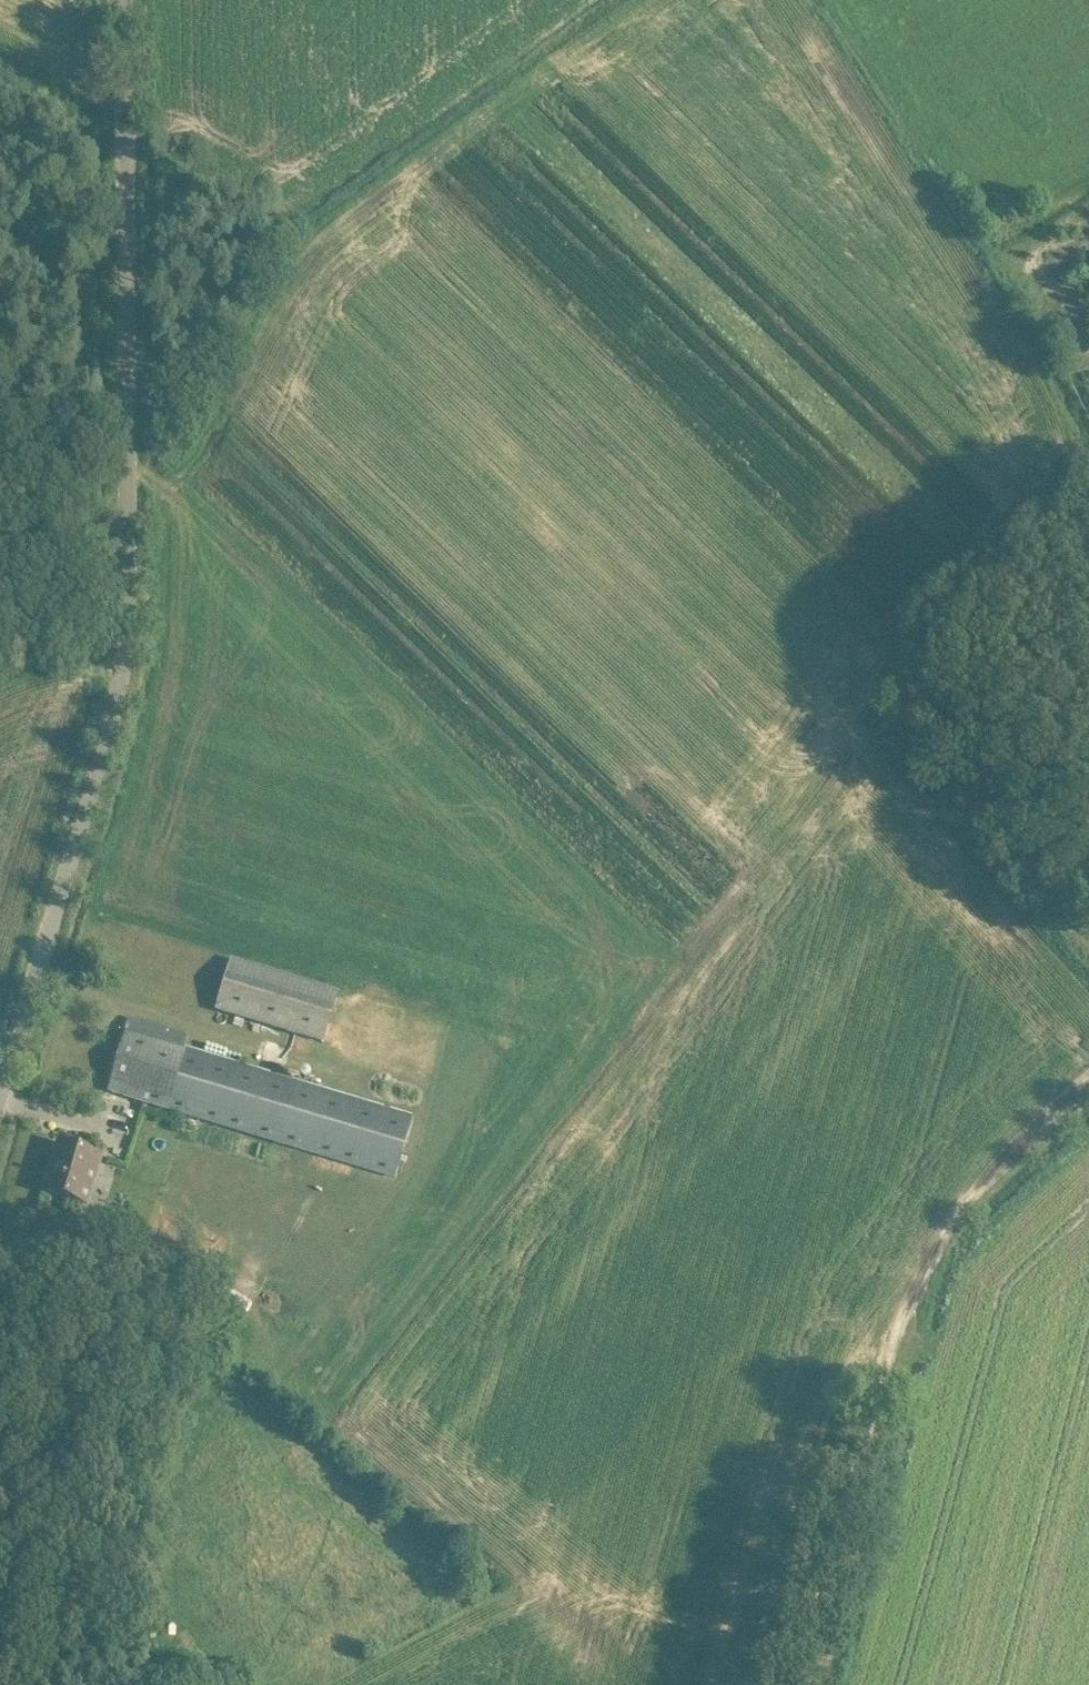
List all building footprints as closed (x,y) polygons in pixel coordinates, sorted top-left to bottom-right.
[(321,1043),(338,990),(233,959),(217,1011),(321,1043)] [(395,1177),(414,1117),(127,1031),(109,1091),(395,1177)] [(103,1157),(79,1150),(58,1144),(44,1190),(89,1204),(103,1157)]
